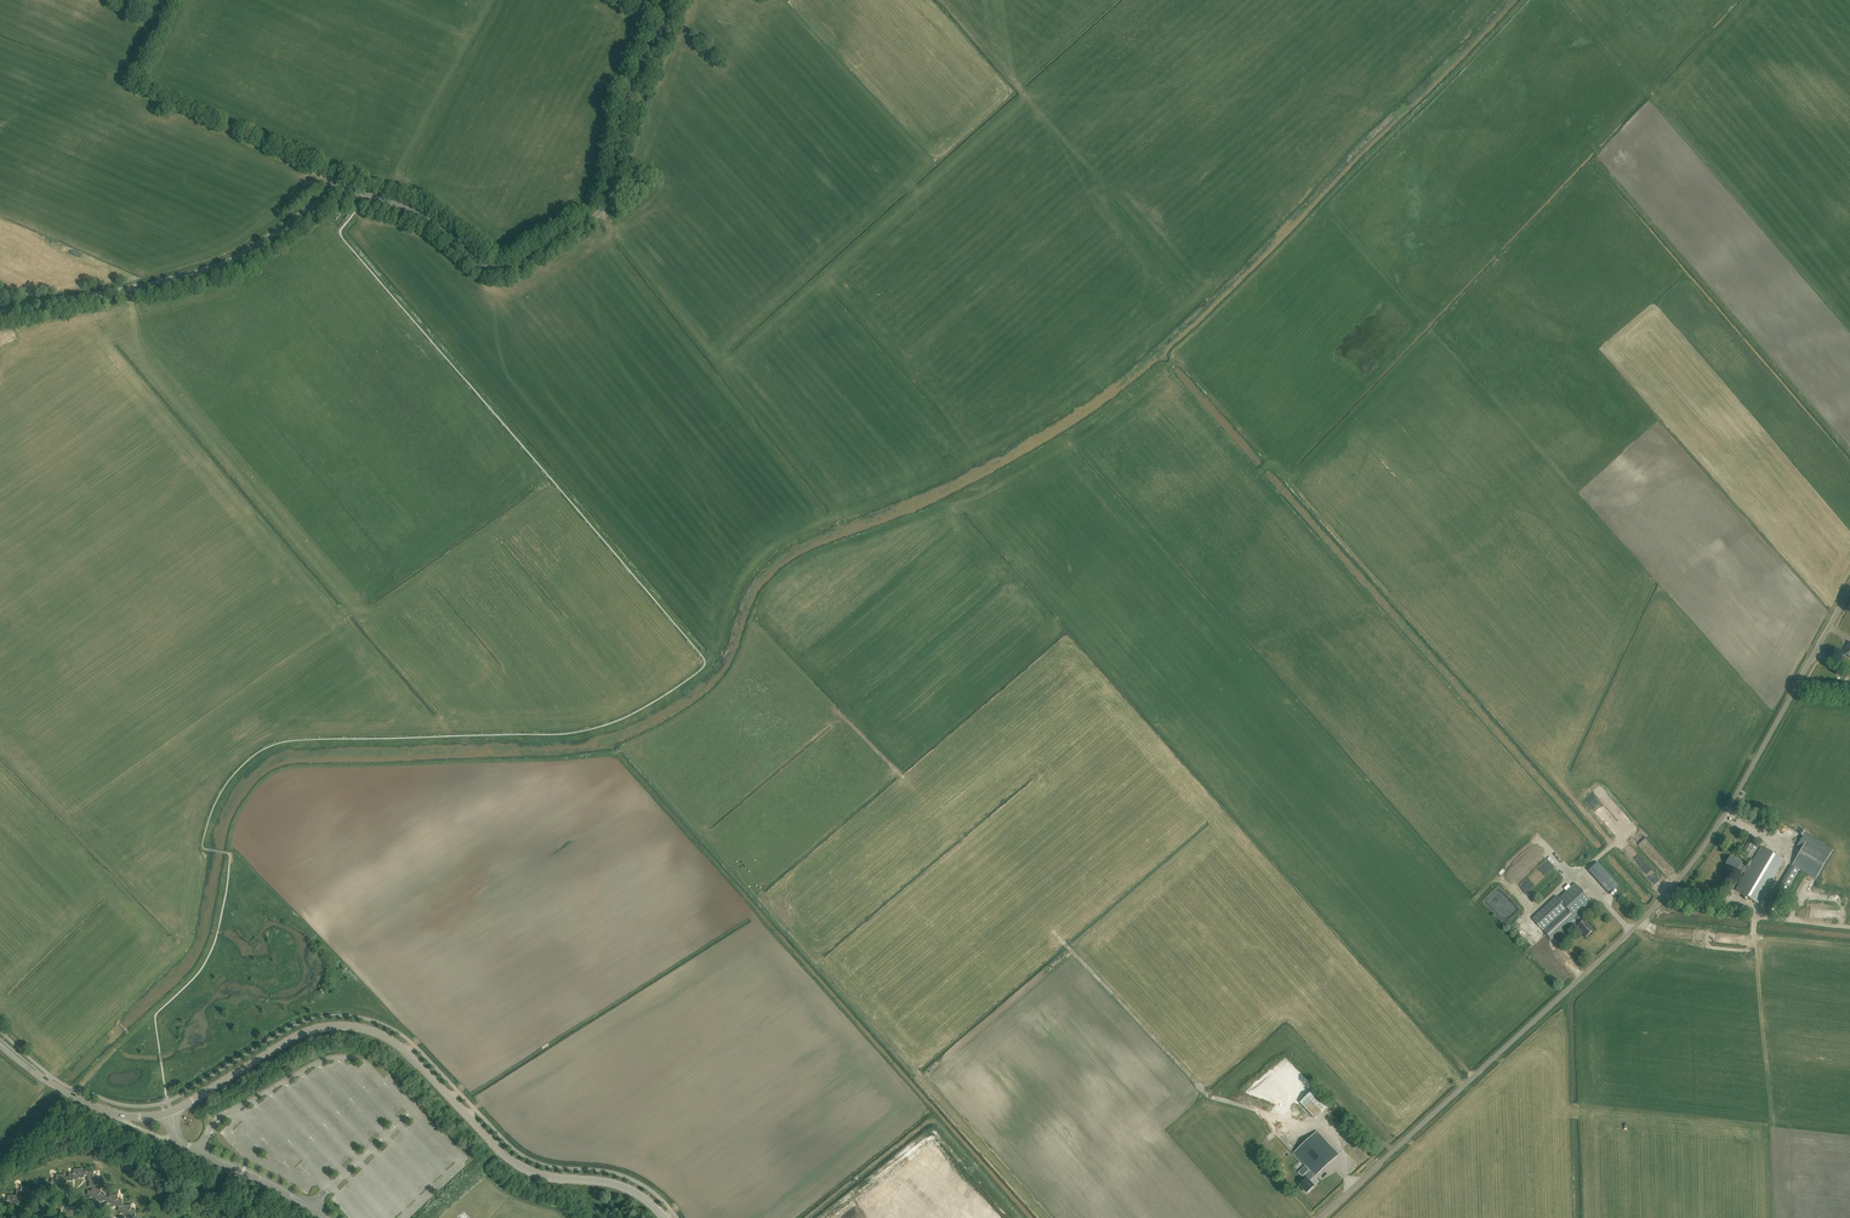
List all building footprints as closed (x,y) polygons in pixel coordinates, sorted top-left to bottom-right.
[(1842,693),(1849,694),(1849,686),(1843,685),(1842,693)] [(1606,808),(1598,813),(1605,823),(1612,818),(1606,808)] [(1797,846),(1802,849),(1792,865),(1816,879),(1825,863),(1833,850),(1805,833),(1797,846)] [(1754,845),(1748,842),(1743,850),(1749,853),(1754,845)] [(1784,860),(1761,846),(1748,869),(1741,865),(1742,863),(1730,856),(1725,865),(1737,872),(1738,870),(1745,874),(1735,891),(1761,906),(1773,885),(1770,883),(1784,860)] [(1647,877),(1655,870),(1639,854),(1632,860),(1647,877)] [(1619,885),(1598,862),(1588,871),(1610,894),(1619,885)] [(1799,870),(1792,866),(1766,909),(1774,913),(1799,870)] [(1592,902),(1575,883),(1558,898),(1556,896),(1532,918),(1551,940),(1570,922),(1576,928),(1577,927),(1586,937),(1593,930),(1584,920),(1583,921),(1578,915),(1592,902)] [(1825,917),(1824,908),(1815,909),(1815,913),(1811,913),(1812,917),(1825,917)] [(1667,928),(1666,937),(1681,939),(1682,930),(1667,928)] [(1698,934),(1698,930),(1685,929),(1685,938),(1706,940),(1706,935),(1698,934)] [(1552,949),(1560,943),(1556,938),(1548,944),(1552,949)] [(1329,1106),(1314,1089),(1300,1103),(1314,1119),(1329,1106)] [(1338,1155),(1317,1132),(1294,1153),(1309,1170),(1302,1177),(1305,1180),(1299,1185),(1307,1193),(1314,1186),(1309,1181),(1338,1155)] [(85,1176),(85,1172),(83,1172),(83,1169),(74,1169),(74,1174),(69,1174),(69,1177),(69,1182),(74,1182),(74,1180),(79,1180),(79,1179),(85,1179),(85,1176)] [(85,1176),(87,1176),(88,1176),(88,1181),(90,1181),(89,1187),(92,1187),(92,1189),(97,1189),(97,1185),(99,1185),(99,1176),(94,1176),(94,1172),(85,1172),(85,1176)] [(52,1183),(52,1187),(56,1187),(56,1186),(62,1186),(62,1184),(68,1184),(68,1182),(69,1182),(69,1177),(65,1177),(65,1175),(56,1175),(56,1179),(52,1179),(52,1183)] [(34,1193),(39,1193),(39,1191),(44,1191),(44,1190),(50,1190),(50,1187),(52,1187),(52,1183),(48,1183),(48,1180),(39,1180),(39,1185),(34,1185),(34,1188),(34,1193)] [(209,1184),(205,1183),(200,1195),(205,1197),(206,1194),(210,1196),(209,1198),(214,1200),(219,1189),(211,1185),(210,1187),(208,1186),(209,1184)] [(17,1198),(21,1198),(21,1197),(27,1197),(27,1195),(33,1195),(33,1193),(34,1193),(34,1188),(30,1188),(30,1186),(21,1186),(21,1190),(17,1190),(17,1196),(17,1198)] [(105,1197),(105,1194),(101,1194),(101,1189),(97,1189),(92,1189),(92,1191),(88,1191),(88,1195),(90,1195),(90,1198),(96,1198),(96,1200),(101,1200),(101,1201),(105,1201),(105,1197)] [(17,1196),(8,1195),(8,1200),(3,1200),(3,1208),(8,1208),(8,1206),(13,1206),(13,1205),(19,1205),(19,1202),(21,1202),(21,1198),(17,1198),(17,1196)] [(113,1206),(118,1206),(122,1206),(122,1205),(123,1200),(118,1200),(118,1195),(109,1195),(109,1197),(105,1197),(105,1201),(107,1201),(107,1204),(113,1204),(113,1206)] [(118,1206),(118,1207),(118,1211),(120,1211),(120,1214),(125,1214),(125,1216),(131,1216),(131,1217),(135,1217),(135,1210),(131,1210),(131,1205),(122,1205),(122,1206),(118,1206)]
